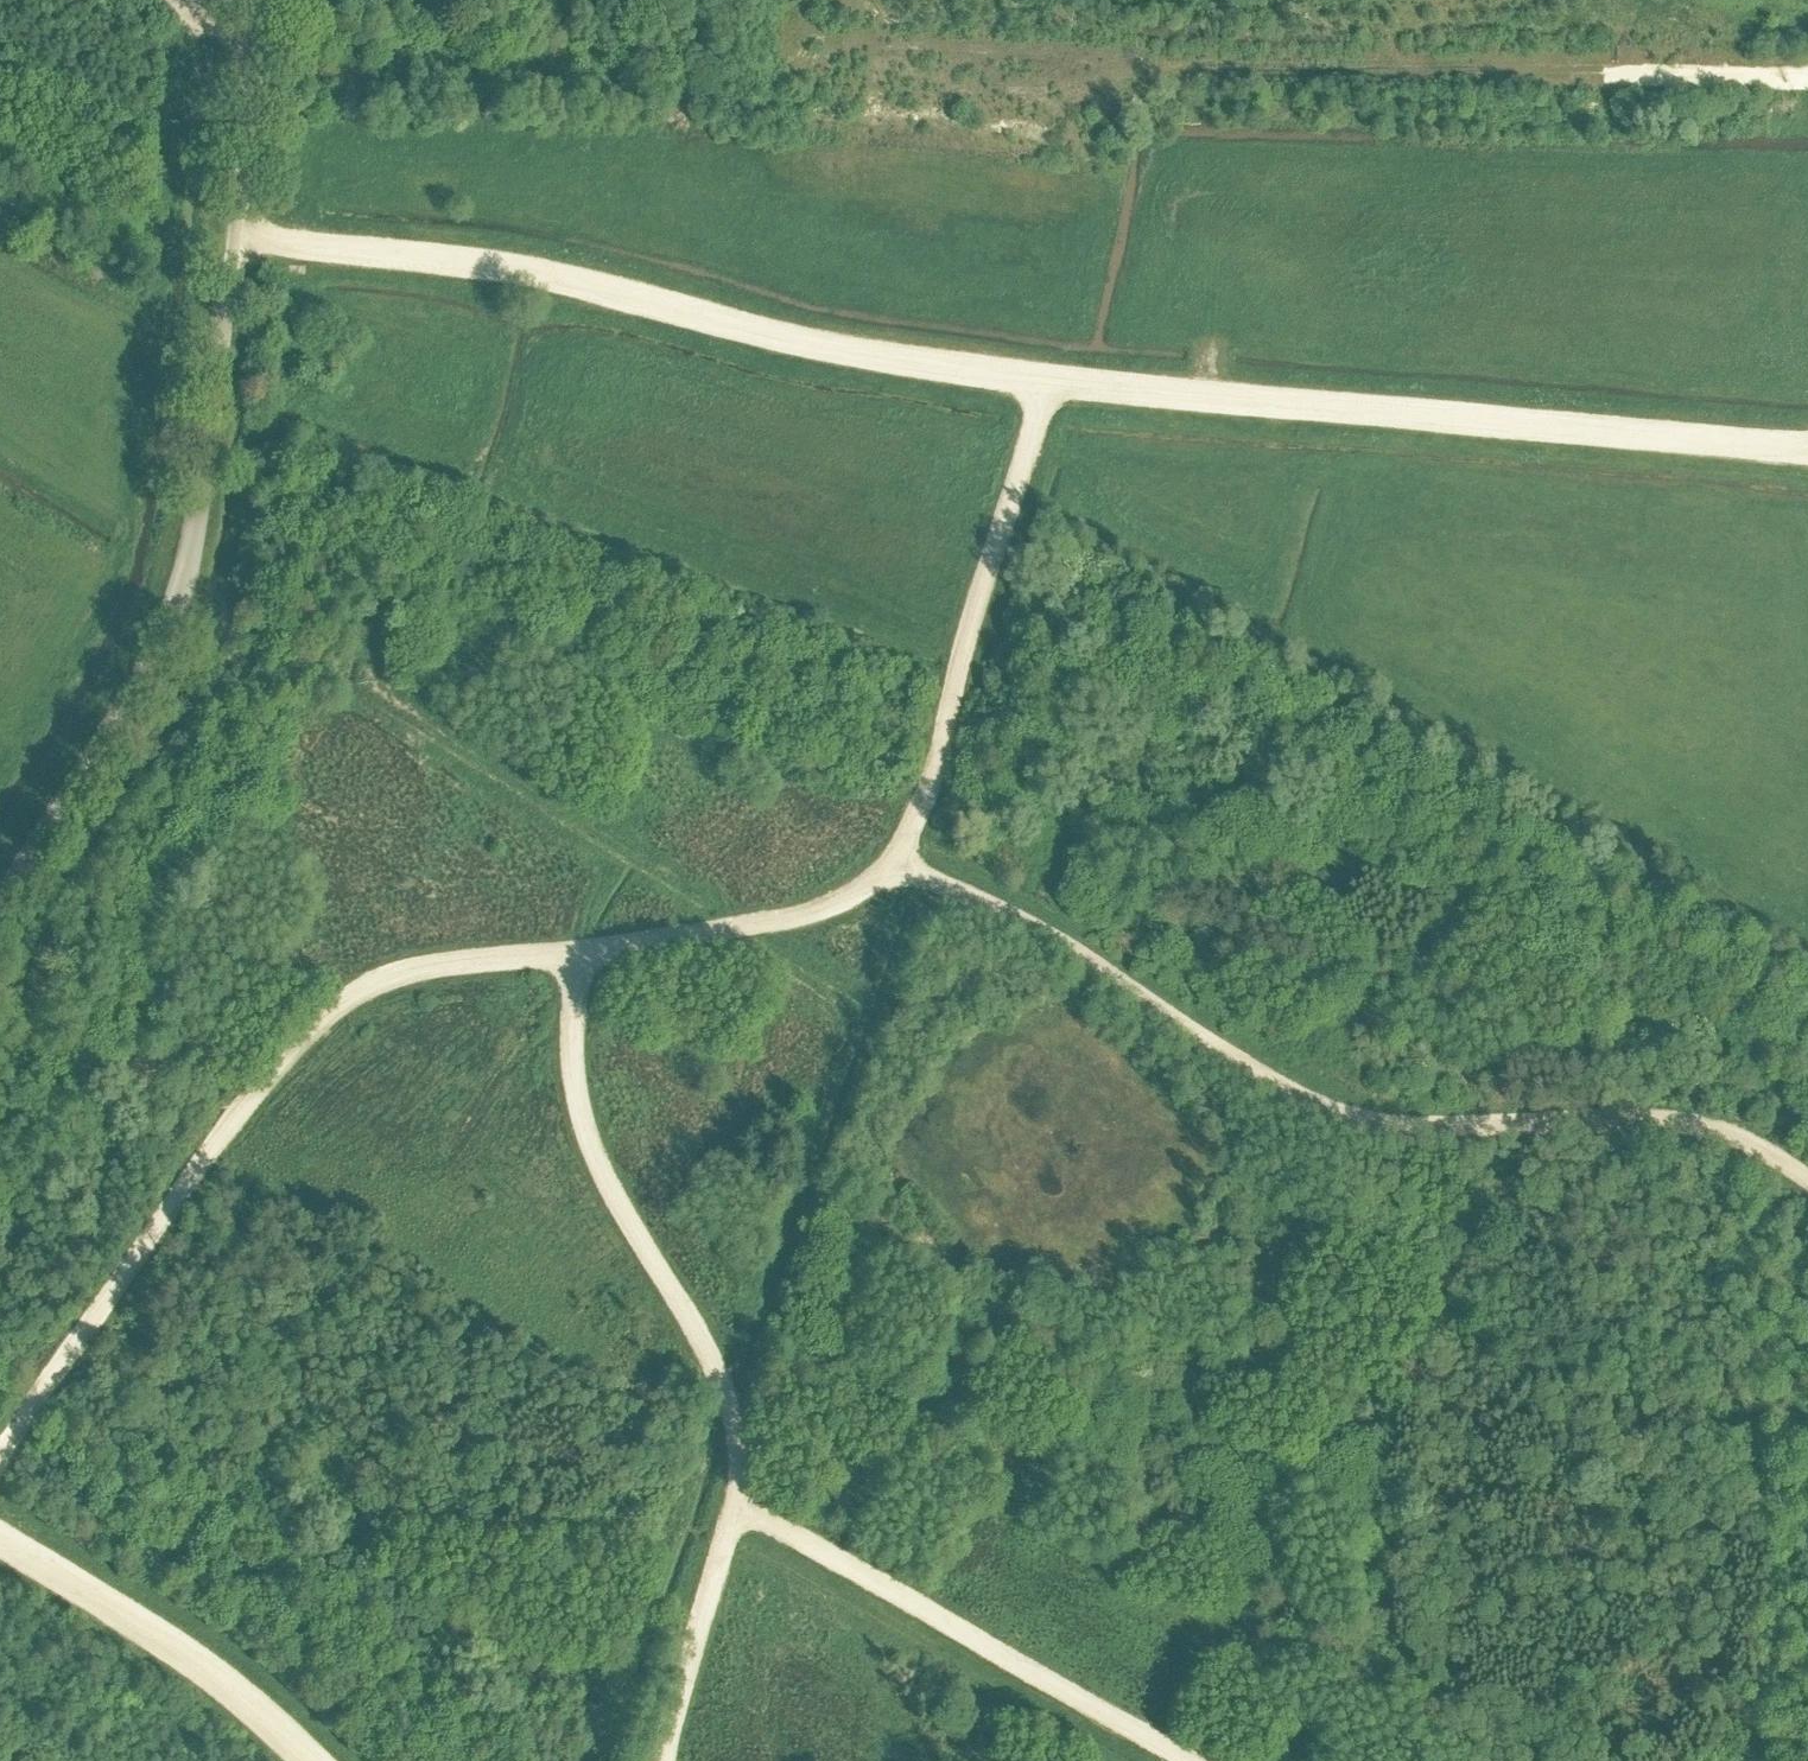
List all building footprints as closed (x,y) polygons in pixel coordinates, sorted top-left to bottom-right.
[(10,1344),(1,1328),(0,1328),(0,1349),(10,1344)]
